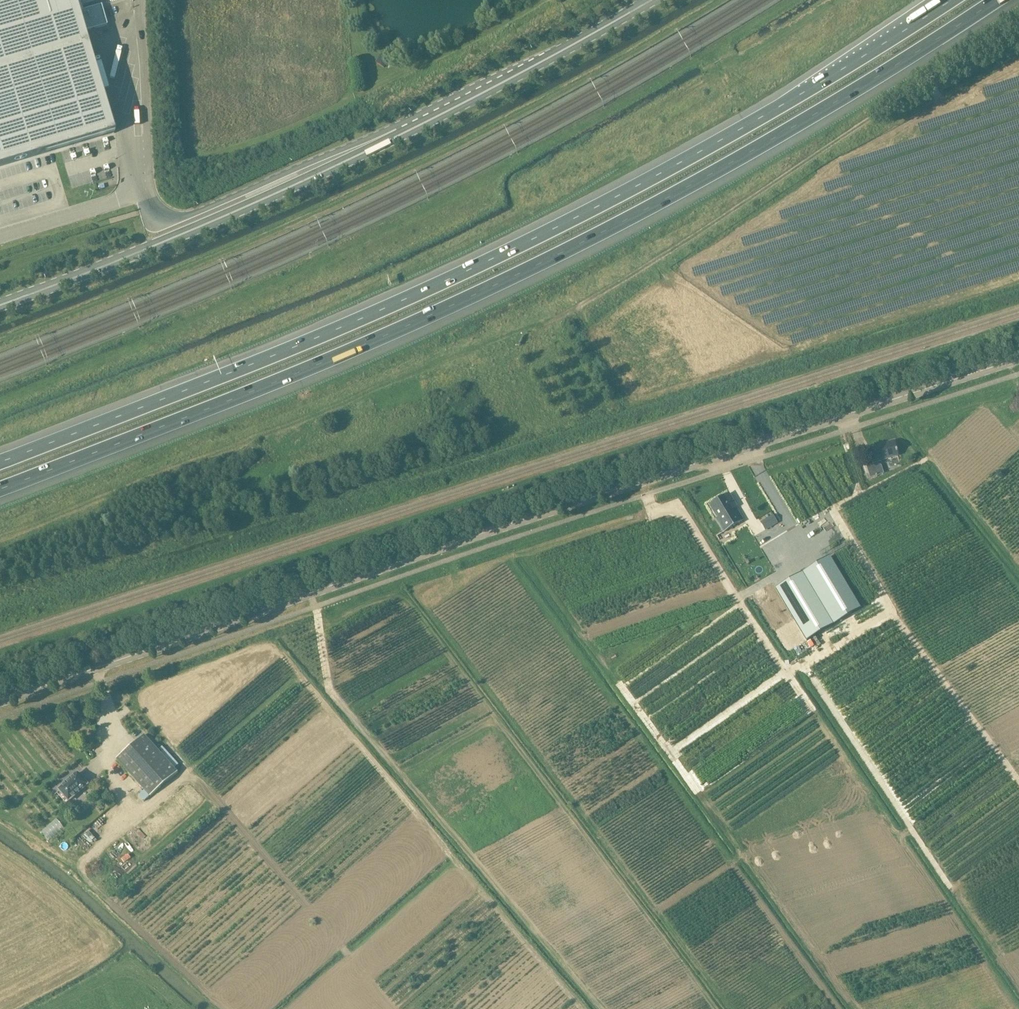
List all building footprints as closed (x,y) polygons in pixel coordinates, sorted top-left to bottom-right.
[(114,132),(84,30),(107,23),(101,3),(85,8),(82,0),(0,0),(0,165),(114,132)] [(385,68),(388,62),(390,59),(381,54),(376,63),(385,68)] [(875,461),(866,464),(870,479),(878,476),(876,468),(874,463),(876,463),(899,456),(894,441),(871,449),(872,449),(875,461)] [(716,519),(723,532),(743,520),(736,508),(737,507),(730,494),(710,505),(718,518),(716,519)] [(759,518),(767,530),(779,522),(771,510),(759,518)] [(802,573),(776,589),(807,641),(861,608),(830,557),(802,573)] [(151,798),(178,773),(145,736),(117,760),(151,798)] [(88,785),(77,773),(58,790),(68,802),(88,785)] [(144,802),(150,797),(144,791),(139,796),(144,802)] [(47,835),(59,827),(56,822),(44,831),(47,835)] [(97,831),(85,827),(81,839),(94,842),(97,831)]
